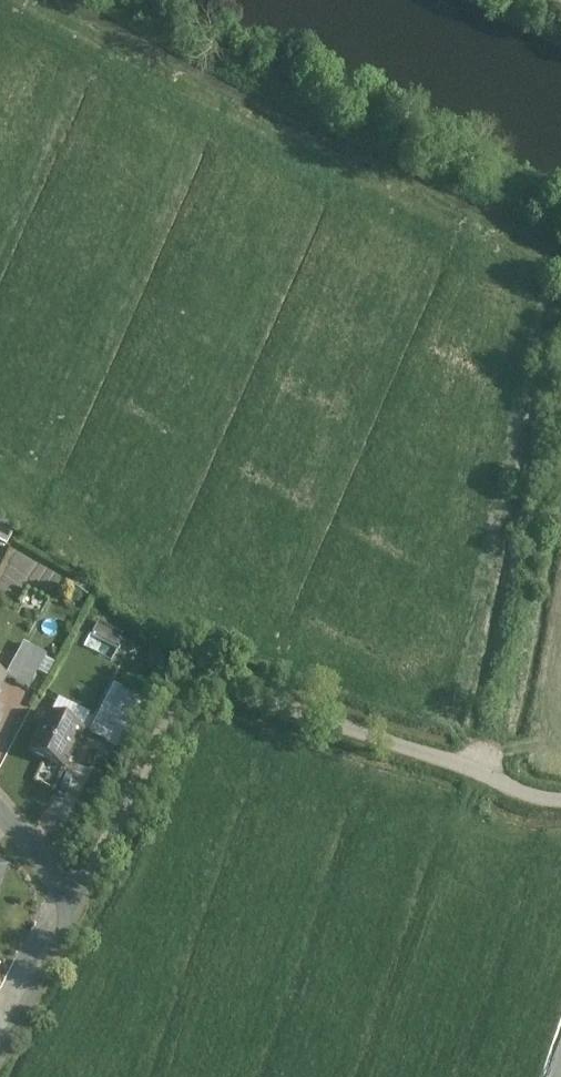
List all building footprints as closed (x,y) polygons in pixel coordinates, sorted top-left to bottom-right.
[(0,535),(0,558),(2,559),(11,539),(0,535)] [(45,659),(22,647),(6,676),(30,688),(45,659)] [(142,704),(112,689),(88,733),(118,749),(142,704)] [(50,716),(32,753),(66,770),(84,733),(50,716)]
